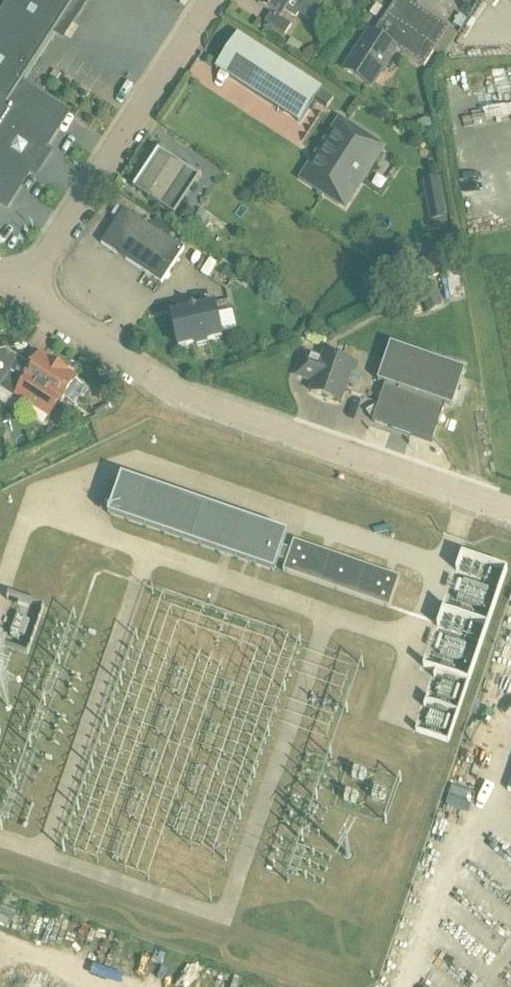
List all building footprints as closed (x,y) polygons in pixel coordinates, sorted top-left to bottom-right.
[(24,81),(77,0),(0,0),(0,201),(8,206),(69,111),(24,81)] [(308,0),(262,0),(259,4),(272,13),(266,23),(286,36),(292,26),(281,18),(285,12),(296,19),(308,0)] [(450,29),(406,0),(397,0),(382,24),(388,28),(382,38),(370,31),(344,71),(372,89),(397,50),(425,68),(450,29)] [(325,110),(334,98),(238,35),(216,69),(300,124),(313,103),(325,110)] [(308,64),(320,57),(314,46),(303,53),(308,64)] [(346,211),(387,148),(339,116),(298,180),(346,211)] [(156,162),(137,191),(161,207),(180,178),(156,162)] [(162,284),(185,249),(124,210),(102,245),(162,284)] [(208,346),(207,342),(223,339),(215,304),(172,314),(179,349),(195,345),(196,348),(208,346)] [(453,408),(466,371),(391,344),(378,382),(386,384),(373,422),(433,443),(446,405),(453,408)] [(2,387),(20,359),(7,350),(0,351),(0,389),(2,387)] [(33,367),(20,359),(2,387),(50,419),(62,399),(64,400),(78,378),(41,354),(33,367)] [(323,360),(305,354),(297,376),(315,382),(312,393),(341,403),(354,364),(325,354),(323,360)] [(123,480),(111,515),(273,572),(278,559),(287,562),(284,571),(389,608),(400,577),(294,540),(291,550),(282,547),(286,536),(123,480)] [(98,584),(93,599),(113,607),(119,592),(98,584)] [(45,608),(9,596),(0,621),(0,646),(28,656),(45,608)]
